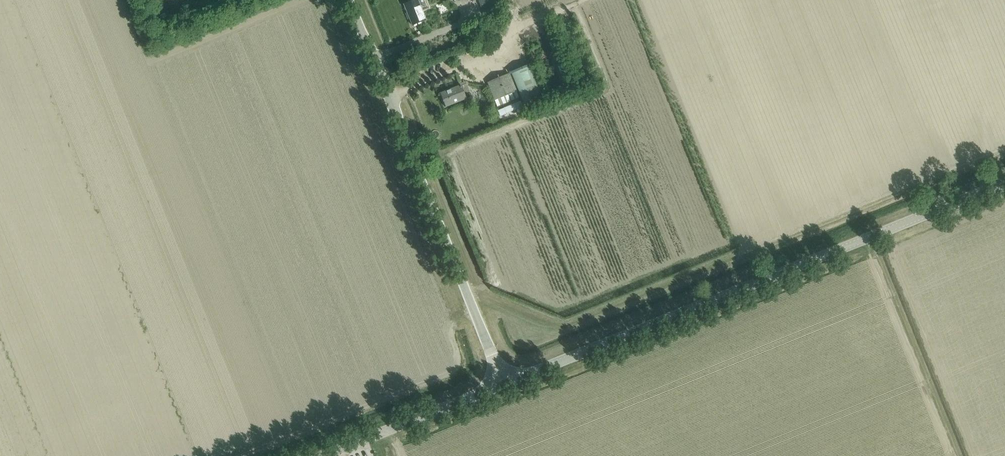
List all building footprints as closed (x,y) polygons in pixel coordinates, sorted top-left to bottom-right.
[(424,20),(416,0),(407,0),(408,3),(403,5),(412,25),(424,20)] [(484,17),(496,13),(494,6),(481,10),(484,17)] [(564,16),(559,18),(567,40),(573,38),(564,16)] [(582,64),(580,63),(577,64),(574,66),(573,69),(573,72),(574,74),(577,76),(580,77),(582,77),(585,75),(586,73),(587,70),(586,68),(585,65),(582,64)] [(547,102),(531,65),(510,74),(526,111),(547,102)] [(494,100),(516,92),(509,74),(487,82),(494,100)] [(463,93),(469,91),(466,84),(460,86),(460,85),(439,94),(444,107),(465,98),(463,93)] [(508,99),(509,110),(518,109),(516,98),(508,99)]
